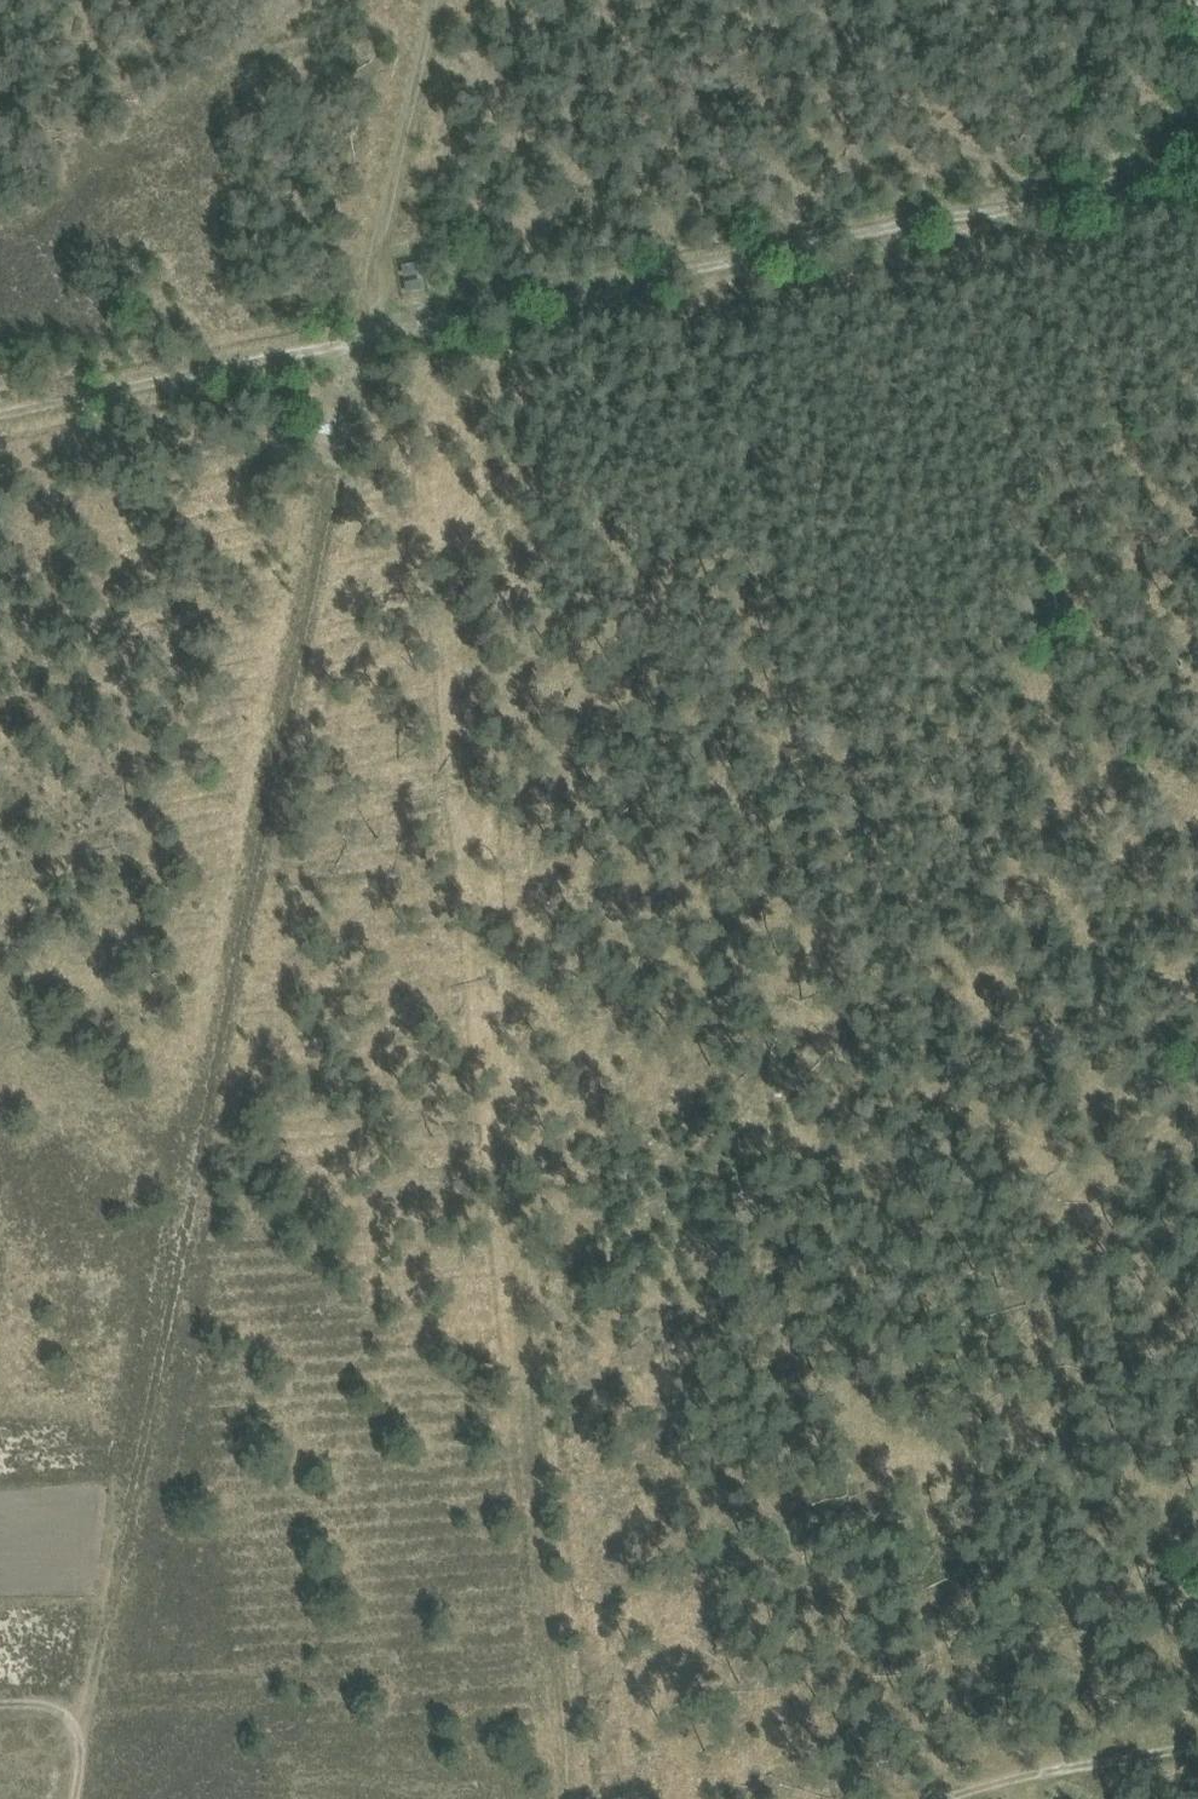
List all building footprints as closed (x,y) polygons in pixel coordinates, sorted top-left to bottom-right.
[(401,264),(404,276),(421,273),(419,261),(401,264)] [(405,282),(407,294),(424,291),(422,278),(405,282)]
